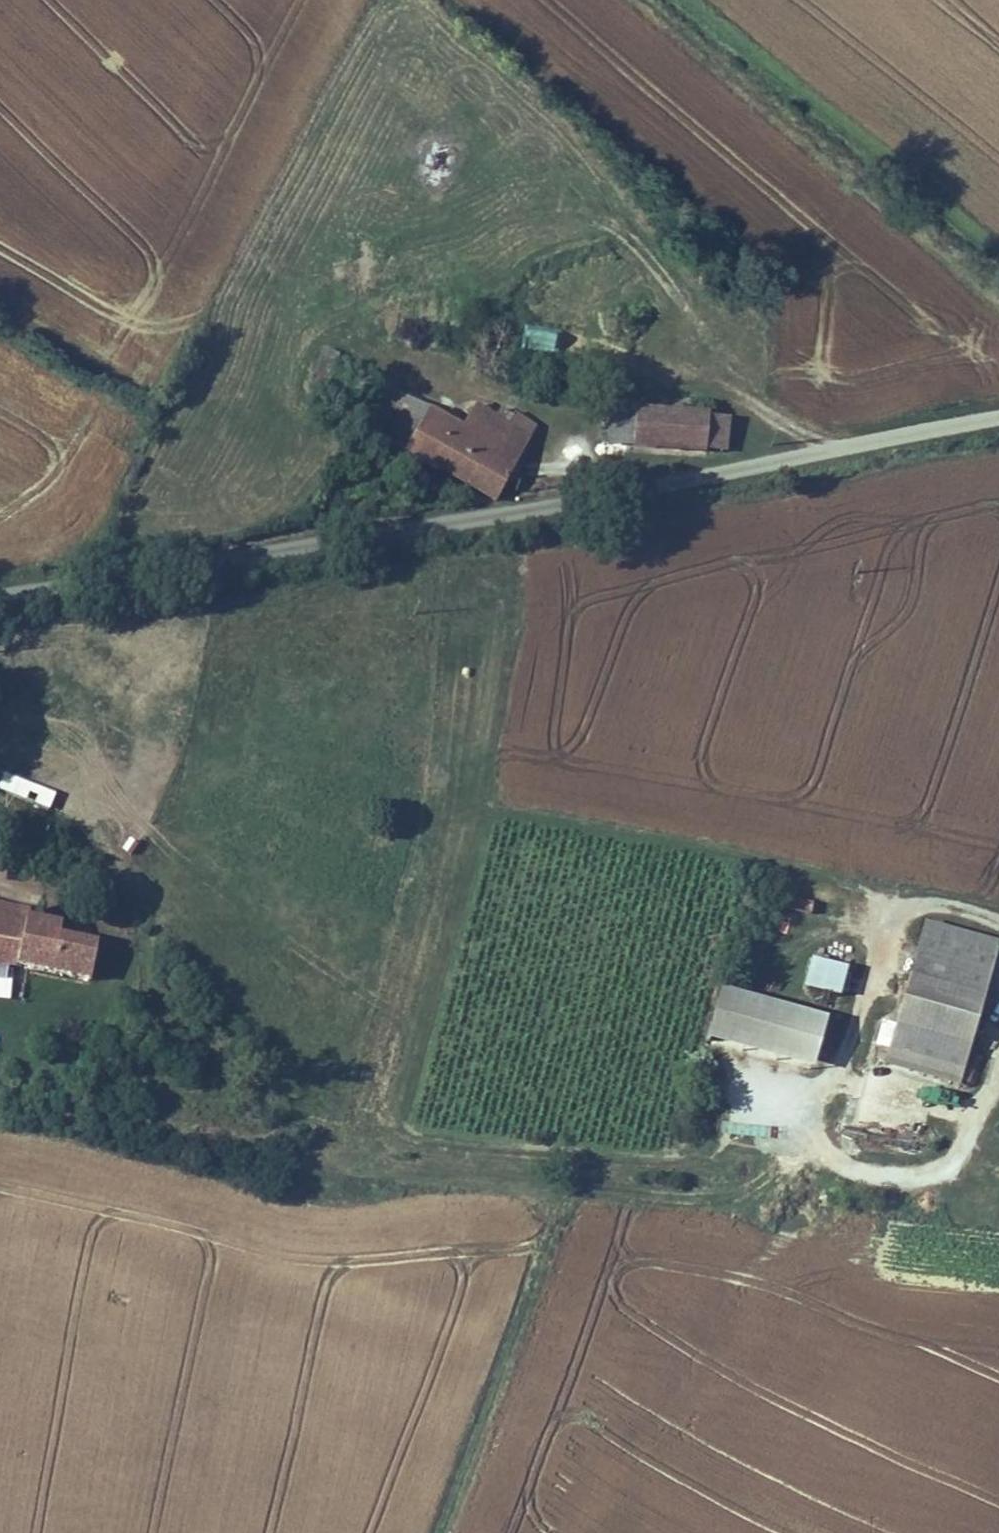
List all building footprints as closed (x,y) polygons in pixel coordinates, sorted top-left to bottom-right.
[(322,356),(316,375),(329,379),(335,361),(322,356)] [(457,434),(381,392),(358,435),(485,504),(497,502),(535,431),(511,418),(509,423),(495,415),(491,422),(470,411),(457,434)] [(727,424),(607,416),(604,451),(725,459),(727,424)] [(48,811),(56,792),(13,775),(5,794),(48,811)] [(18,963),(18,960),(93,975),(100,934),(62,928),(63,916),(29,909),(30,905),(0,899),(0,963),(18,963)] [(998,951),(998,946),(927,926),(897,1031),(890,1056),(887,1069),(960,1090),(998,951)] [(839,1003),(846,975),(810,966),(803,994),(839,1003)] [(830,1028),(727,1000),(713,1049),(815,1078),(830,1028)] [(890,1056),(897,1031),(883,1027),(876,1052),(890,1056)] [(882,1114),(905,1117),(910,1091),(887,1087),(882,1114)]
